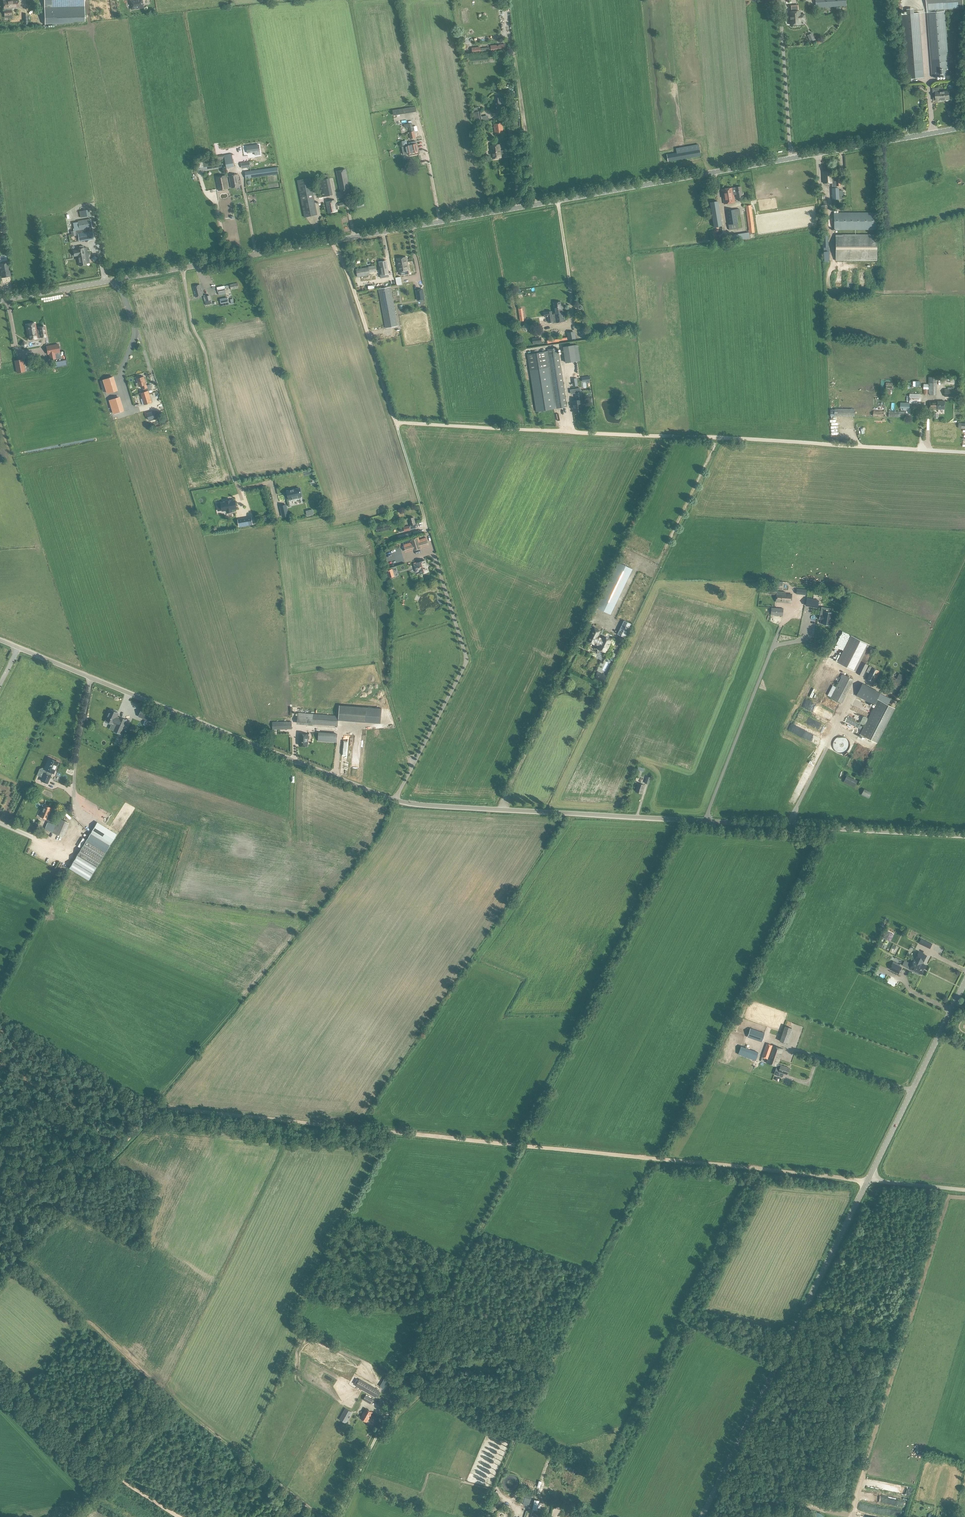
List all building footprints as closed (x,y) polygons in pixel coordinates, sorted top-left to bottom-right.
[(4,10),(11,9),(19,8),(18,0),(10,0),(4,1),(4,10)] [(46,25),(86,24),(85,0),(46,0),(46,25)] [(132,9),(144,8),(143,0),(136,0),(131,1),(132,9)] [(927,13),(945,11),(945,9),(963,9),(963,0),(926,0),(927,13)] [(790,12),(791,25),(801,24),(800,21),(805,21),(805,14),(800,15),(800,11),(790,12)] [(947,28),(945,11),(927,13),(932,77),(950,75),(947,28)] [(925,78),(922,42),(920,13),(902,14),(907,79),(925,78)] [(515,49),(513,42),(506,44),(507,49),(509,48),(510,50),(515,49)] [(481,53),(481,52),(491,51),(491,52),(506,51),(505,45),(491,46),(491,48),(480,49),(480,48),(472,48),(472,54),(481,53)] [(949,99),(949,91),(933,92),(934,100),(936,100),(936,101),(944,101),(944,100),(949,99)] [(502,97),(494,98),(495,110),(503,110),(502,97)] [(410,122),(409,123),(406,113),(402,114),(403,120),(397,122),(398,128),(400,127),(401,131),(412,129),(410,122)] [(503,133),(503,124),(495,124),(495,134),(503,133)] [(247,151),(255,150),(255,153),(260,152),(260,149),(259,142),(246,145),(247,151)] [(504,150),(501,151),(500,144),(490,145),(492,158),(501,156),(501,154),(504,154),(505,157),(509,156),(508,151),(504,151),(504,150)] [(699,149),(699,144),(679,148),(679,152),(667,154),(668,162),(701,156),(700,149),(699,149)] [(412,153),(411,145),(402,147),(404,155),(412,153)] [(212,161),(203,163),(204,170),(217,168),(216,162),(212,163),(212,161)] [(246,179),(254,178),(264,176),(279,174),(278,167),(245,171),(246,179)] [(336,171),(341,193),(350,191),(346,169),(336,171)] [(833,183),(832,174),(832,171),(823,171),(823,183),(832,183),(833,183)] [(240,186),(238,174),(229,176),(231,188),(240,186)] [(840,174),(832,174),(833,183),(832,183),(832,186),(841,186),(840,174)] [(216,178),(219,190),(229,188),(226,176),(216,178)] [(297,180),(304,217),(318,215),(310,178),(297,180)] [(321,178),(322,195),(330,195),(329,178),(321,178)] [(735,187),(733,188),(723,189),(725,204),(735,202),(734,195),(736,195),(735,187)] [(337,211),(335,200),(327,202),(329,213),(337,211)] [(708,202),(711,227),(719,226),(717,201),(708,202)] [(749,232),(750,233),(755,233),(751,205),(746,206),(749,233),(749,232)] [(80,218),(91,216),(89,209),(79,211),(80,218)] [(739,229),(737,215),(740,215),(739,209),(726,211),(729,230),(739,229)] [(832,228),(872,228),(872,212),(832,212),(832,228)] [(92,228),(91,218),(78,221),(79,230),(92,228)] [(93,230),(77,233),(79,241),(94,239),(93,230)] [(77,250),(73,250),(74,256),(78,256),(85,254),(88,254),(87,247),(84,248),(84,245),(79,246),(80,249),(76,249),(77,250)] [(874,260),(873,246),(832,246),(832,261),(874,260)] [(88,254),(85,254),(78,256),(79,266),(87,265),(86,261),(89,261),(88,254)] [(407,257),(397,259),(399,272),(409,270),(407,257)] [(381,275),(389,274),(387,260),(379,262),(381,275)] [(10,276),(8,262),(0,264),(0,270),(1,270),(2,277),(10,276)] [(370,273),(369,267),(354,270),(355,278),(370,275),(370,273)] [(203,295),(200,285),(193,286),(196,297),(203,295)] [(398,326),(391,287),(379,289),(386,328),(398,326)] [(423,290),(416,290),(418,300),(424,299),(423,290)] [(212,304),(211,300),(210,295),(204,297),(205,301),(206,305),(212,304)] [(561,306),(561,302),(554,303),(555,314),(557,323),(565,321),(562,306),(561,306)] [(420,310),(400,314),(399,322),(400,324),(404,345),(426,340),(427,335),(425,337),(424,333),(413,331),(412,332),(408,329),(408,334),(406,327),(404,329),(406,331),(403,331),(402,326),(402,325),(409,324),(409,323),(410,318),(416,317),(415,313),(418,316),(419,314),(424,315),(424,312),(426,312),(425,309),(423,309),(422,312),(420,310)] [(552,314),(552,311),(543,312),(544,317),(548,317),(549,323),(552,322),(552,324),(556,323),(557,323),(555,314),(552,314)] [(35,323),(26,325),(29,339),(38,338),(37,333),(40,333),(41,337),(47,336),(45,326),(39,327),(39,329),(36,330),(35,323)] [(579,339),(577,329),(558,332),(559,342),(579,339)] [(52,345),(46,346),(47,355),(49,354),(50,360),(56,359),(55,353),(58,353),(60,352),(59,345),(58,344),(52,345)] [(577,344),(564,347),(563,347),(565,363),(580,361),(577,344)] [(535,410),(566,406),(558,347),(551,348),(551,353),(547,353),(549,366),(537,368),(539,384),(538,384),(536,368),(530,369),(535,410)] [(15,360),(17,373),(25,371),(23,359),(15,360)] [(147,384),(146,384),(144,376),(137,379),(139,387),(142,386),(144,392),(141,393),(144,405),(152,402),(149,390),(148,390),(148,388),(147,384)] [(104,380),(108,393),(117,391),(112,377),(104,380)] [(575,393),(576,400),(572,401),(574,412),(582,411),(581,407),(583,407),(582,400),(583,400),(581,392),(575,393)] [(910,403),(910,406),(912,406),(912,403),(920,403),(921,394),(910,394),(910,403)] [(119,398),(110,400),(114,414),(123,411),(119,398)] [(300,488),(287,491),(289,501),(302,498),(300,488)] [(221,504),(217,505),(218,510),(222,510),(223,511),(227,510),(227,511),(232,510),(232,509),(235,508),(234,501),(231,501),(226,502),(221,503),(221,504)] [(410,525),(410,526),(409,527),(409,526),(403,527),(405,531),(410,530),(410,529),(411,529),(417,528),(416,526),(418,526),(418,523),(416,524),(414,517),(409,518),(411,525),(410,525)] [(211,530),(234,526),(233,520),(223,522),(222,519),(210,521),(211,530)] [(391,529),(390,524),(375,527),(377,533),(391,529)] [(422,548),(419,539),(419,537),(410,540),(413,550),(422,548)] [(401,552),(410,549),(407,540),(399,543),(401,547),(399,547),(401,552)] [(426,573),(427,572),(429,571),(425,560),(417,563),(418,563),(415,564),(416,565),(415,566),(417,572),(420,571),(421,574),(422,573),(423,574),(426,573)] [(597,607),(610,613),(632,568),(619,561),(597,607)] [(777,596),(776,602),(791,603),(792,594),(786,594),(786,592),(777,591),(777,593),(777,594),(777,596)] [(771,607),(771,615),(783,616),(783,608),(771,607)] [(820,615),(819,619),(823,620),(822,624),(830,625),(832,612),(832,609),(825,608),(825,611),(824,611),(824,615),(820,615)] [(618,634),(625,637),(631,623),(624,620),(618,634)] [(770,642),(776,625),(767,622),(761,638),(770,642)] [(791,636),(794,625),(784,622),(781,633),(791,636)] [(606,653),(612,641),(603,636),(602,638),(598,636),(601,631),(594,627),(588,641),(598,646),(597,648),(606,653)] [(851,635),(848,641),(837,662),(855,671),(869,644),(851,635)] [(856,673),(863,676),(868,665),(862,662),(856,673)] [(880,671),(869,666),(866,672),(868,672),(865,678),(874,683),(880,671)] [(597,671),(594,678),(603,683),(607,676),(597,671)] [(831,697),(842,703),(854,679),(843,674),(831,697)] [(874,705),(881,692),(862,683),(856,696),(874,705)] [(138,717),(154,724),(158,715),(142,708),(138,717)] [(105,715),(106,715),(105,719),(104,721),(114,725),(113,730),(120,733),(125,719),(118,716),(118,717),(116,716),(116,715),(117,712),(116,712),(117,711),(113,709),(112,710),(109,709),(108,710),(107,710),(105,715)] [(314,714),(313,724),(338,726),(339,716),(314,714)] [(844,726),(851,731),(854,727),(843,719),(840,724),(844,727),(844,726)] [(292,722),(278,722),(273,722),(273,730),(292,729),(292,722)] [(319,733),(318,741),(337,742),(338,734),(319,733)] [(307,746),(308,734),(300,734),(299,746),(307,746)] [(54,773),(58,762),(49,758),(44,769),(47,770),(46,774),(44,773),(41,780),(48,783),(51,776),(50,775),(51,772),(54,773)] [(843,782),(854,787),(858,781),(847,775),(843,782)] [(642,793),(644,785),(638,783),(636,791),(642,793)] [(872,792),(864,789),(861,795),(869,798),(872,792)] [(24,810),(27,804),(17,799),(13,807),(21,811),(22,810),(24,810)] [(46,818),(50,808),(45,806),(41,816),(46,818)] [(63,814),(58,812),(53,824),(48,821),(45,829),(63,837),(69,823),(61,819),(63,814)] [(97,822),(92,830),(111,842),(116,834),(97,822)] [(82,835),(84,832),(74,825),(72,828),(82,835)] [(90,834),(77,855),(97,866),(110,845),(90,834)] [(77,855),(74,861),(70,868),(89,879),(97,866),(77,855)] [(891,951),(897,953),(900,946),(893,943),(891,951)] [(912,959),(910,963),(924,969),(926,965),(923,964),(924,961),(927,956),(919,952),(916,958),(917,958),(916,960),(912,959)] [(905,960),(903,965),(908,968),(909,967),(912,969),(911,970),(912,970),(914,972),(915,971),(917,971),(917,972),(917,973),(919,974),(920,974),(921,973),(922,974),(924,969),(910,963),(905,960)] [(893,963),(890,969),(899,973),(902,967),(893,963)] [(785,1043),(790,1028),(784,1026),(779,1041),(785,1043)] [(820,1049),(824,1037),(794,1027),(791,1035),(789,1038),(820,1049)] [(747,1037),(762,1042),(765,1033),(750,1028),(747,1037)] [(777,1066),(778,1064),(783,1049),(767,1043),(762,1057),(768,1059),(767,1062),(777,1066)] [(756,1059),(758,1052),(743,1047),(740,1054),(756,1059)] [(789,1068),(778,1064),(777,1066),(780,1067),(778,1072),(787,1075),(789,1068)] [(360,1378),(356,1385),(375,1396),(379,1390),(360,1378)] [(364,1400),(370,1403),(373,1398),(366,1395),(364,1400)] [(345,1408),(339,1418),(346,1422),(352,1412),(345,1408)] [(367,1422),(373,1412),(366,1408),(360,1418),(367,1422)] [(523,1502),(523,1503),(529,1505),(529,1504),(531,1499),(525,1497),(523,1502)]
